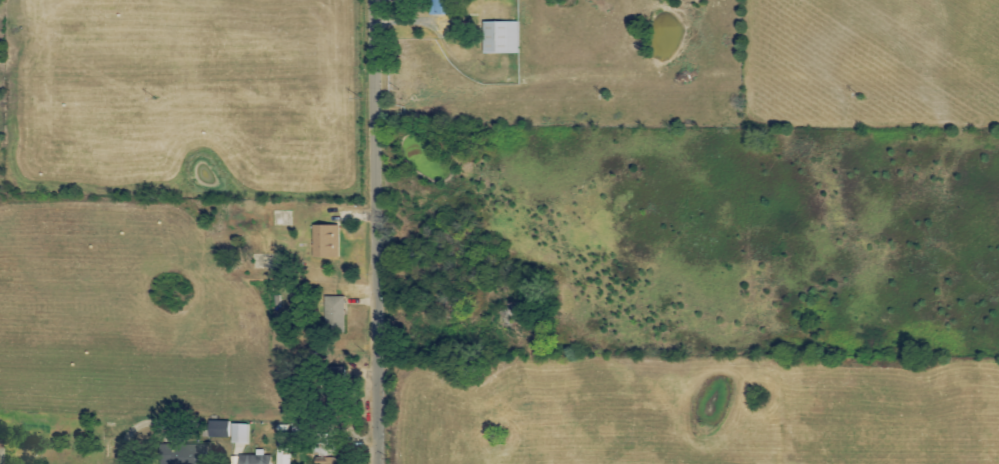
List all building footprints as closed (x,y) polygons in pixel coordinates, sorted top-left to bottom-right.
[(452,0),(428,0),(428,16),(452,15),(452,0)] [(483,54),(517,53),(517,22),(482,23),(483,54)] [(337,258),(337,225),(311,225),(311,257),(337,258)] [(322,332),(343,333),(344,298),(323,297),(322,332)] [(230,421),(206,422),(206,438),(230,438),(230,421)] [(230,444),(246,444),(247,425),(231,424),(230,444)] [(291,433),(277,433),(277,463),(290,463),(291,433)] [(336,445),(319,444),(319,455),(336,456),(336,445)] [(159,463),(192,463),(193,448),(160,447),(159,463)] [(264,456),(264,451),(256,450),(256,456),(238,456),(237,463),(271,463),(271,456),(264,456)]
